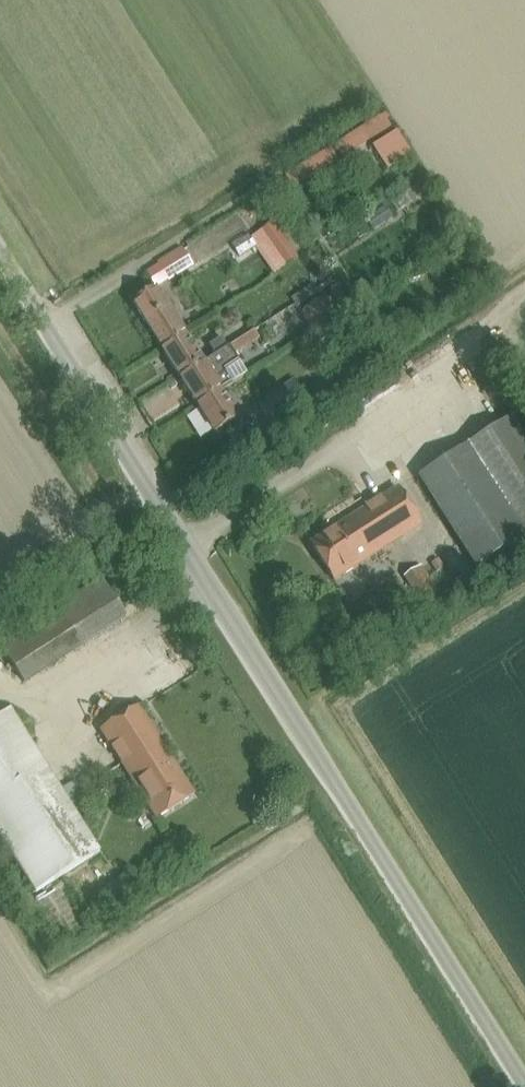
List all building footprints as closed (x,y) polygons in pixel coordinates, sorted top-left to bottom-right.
[(297,259),(272,222),(259,231),(284,267),(297,259)] [(177,254),(158,266),(168,281),(186,269),(177,254)] [(185,336),(167,308),(156,289),(132,304),(144,323),(162,351),(185,336)] [(331,295),(300,313),(317,341),(340,327),(336,321),(344,317),(331,295)] [(229,340),(237,354),(261,342),(253,327),(229,340)] [(203,364),(203,363),(185,336),(162,351),(179,379),(203,364)] [(215,357),(228,348),(222,339),(209,347),(214,355),(215,357)] [(234,358),(228,348),(215,357),(214,355),(203,363),(203,364),(179,379),(197,406),(221,392),(232,385),(221,366),(234,358)] [(154,417),(185,402),(177,384),(145,399),(154,417)] [(238,419),(221,392),(197,406),(215,434),(238,419)] [(320,432),(335,422),(329,413),(314,422),(320,432)] [(524,538),(524,440),(511,418),(467,447),(419,477),(476,569),(524,538)] [(333,581),(421,526),(398,489),(310,544),(333,581)] [(421,611),(442,598),(422,566),(403,578),(415,598),(413,599),(421,611)] [(0,646),(0,647),(23,683),(125,619),(102,582),(0,646)] [(156,819),(193,796),(138,708),(101,732),(156,819)] [(0,722),(0,839),(33,891),(97,851),(11,715),(0,722)]
